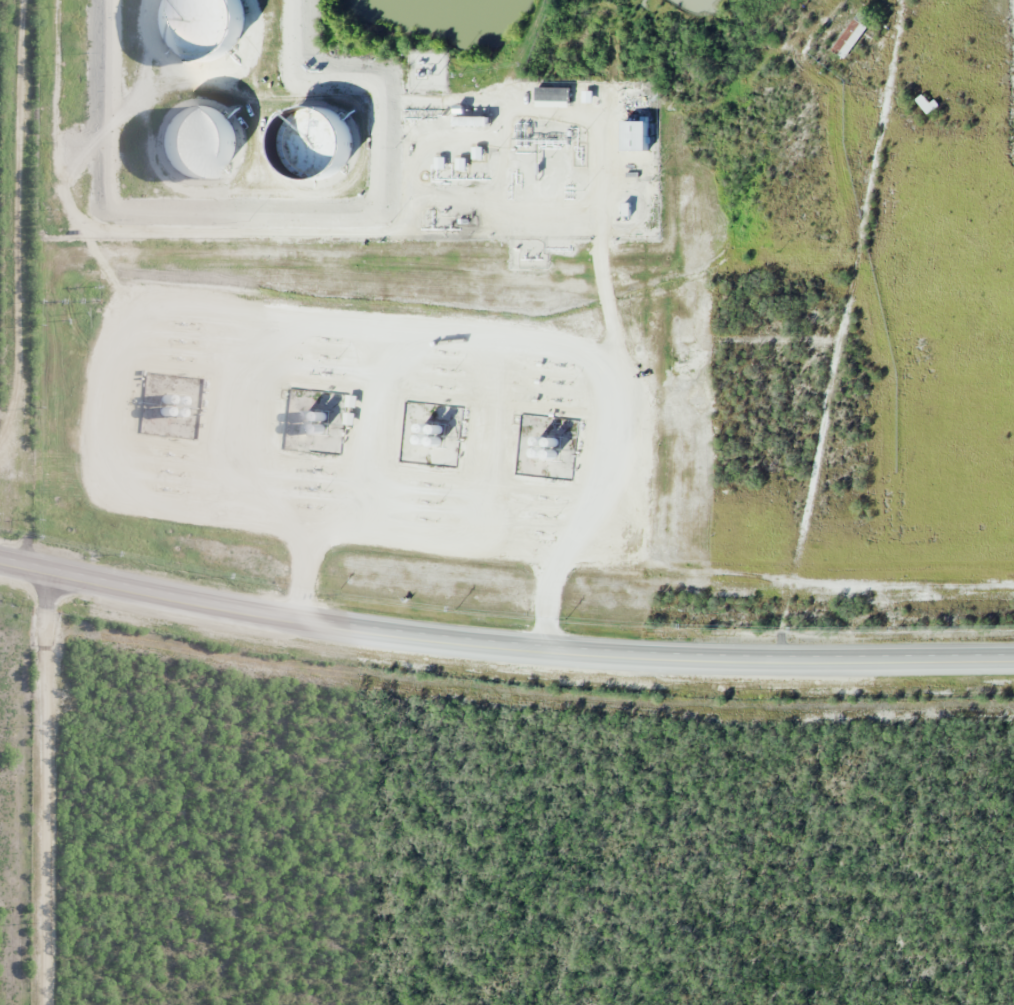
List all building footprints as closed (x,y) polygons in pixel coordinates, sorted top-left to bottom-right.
[(165,14),(169,0),(249,0),(250,2),(253,16),(252,30),(246,43),(236,53),(224,60),(210,63),(196,61),(182,54),(172,43),(166,29),(165,14)] [(844,61),(830,52),(857,11),(866,17),(861,24),(866,28),(844,61)] [(538,81),(568,82),(568,103),(537,102),(538,81)] [(937,107),(927,115),(914,100),(925,91),(937,107)] [(177,159),(173,147),(175,134),(180,123),(189,114),(200,108),(213,107),(225,110),(235,116),(243,125),(247,136),(248,147),(245,159),(239,169),(230,176),(219,180),(206,181),(194,177),(184,170),(177,159)] [(291,161),(287,149),(289,136),(294,125),(303,116),(314,110),(327,109),(339,112),(349,118),(357,127),(361,138),(362,149),(359,161),(353,171),(344,178),(333,182),(320,183),(308,179),(298,172),(291,161)] [(623,142),(623,114),(645,114),(645,142),(623,142)]
